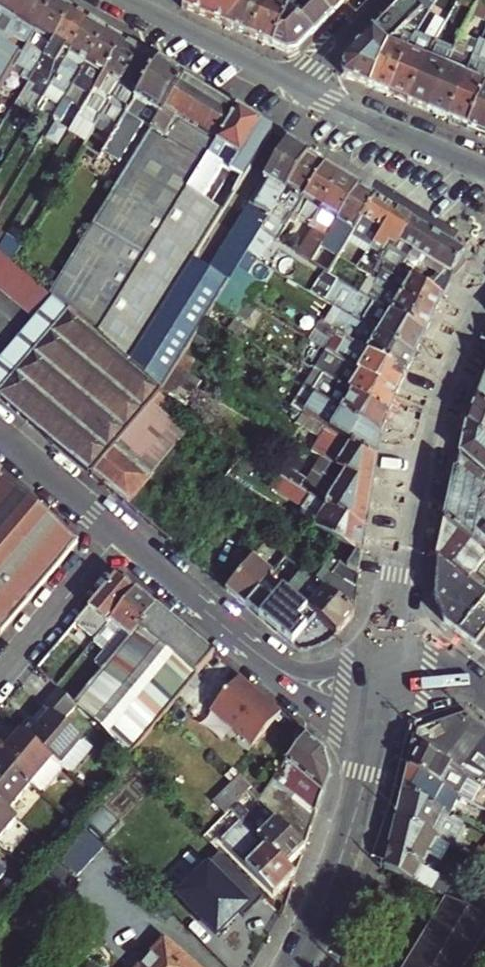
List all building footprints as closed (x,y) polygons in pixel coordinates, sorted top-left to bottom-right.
[(5,47),(34,0),(0,0),(0,96),(15,72),(23,58),(5,47)] [(5,47),(23,58),(58,2),(55,0),(34,0),(5,47)] [(258,0),(196,0),(185,11),(230,31),(258,0)] [(230,31),(251,40),(278,0),(258,0),(230,31)] [(251,40),(275,51),(296,0),(278,0),(251,40)] [(311,0),(296,0),(275,51),(288,56),(299,56),(333,21),(311,0)] [(333,21),(353,0),(311,0),(333,21)] [(425,12),(410,0),(409,0),(343,66),(345,80),(371,91),(392,44),(425,12)] [(425,12),(432,18),(445,0),(410,0),(425,12)] [(58,2),(23,58),(15,72),(32,83),(40,69),(75,12),(58,2)] [(75,12),(40,69),(32,83),(39,87),(34,94),(44,100),(57,79),(91,23),(75,12)] [(416,40),(420,34),(432,18),(425,12),(392,44),(371,91),(391,99),(416,40)] [(410,108),(436,49),(440,39),(452,20),(444,15),(428,38),(420,34),(416,40),(391,99),(410,108)] [(68,99),(73,89),(107,33),(91,23),(57,79),(44,100),(37,111),(31,121),(48,131),(54,122),(68,99)] [(90,100),(125,44),(107,33),(73,89),(90,100)] [(462,35),(459,40),(429,115),(449,124),(481,49),(465,42),(467,37),(462,35)] [(429,115),(459,40),(451,36),(444,52),(436,49),(410,108),(429,115)] [(143,55),(125,44),(90,100),(84,111),(101,122),(143,55)] [(481,49),(449,124),(469,132),(484,94),(484,67),(483,67),(484,61),(484,48),(482,47),(481,49)] [(143,55),(101,122),(118,133),(160,66),(143,55)] [(153,133),(185,81),(160,66),(118,133),(112,142),(94,172),(108,181),(142,126),(153,133)] [(56,298),(72,312),(207,94),(185,81),(153,133),(53,296),(54,297),(56,298)] [(207,94),(72,312),(102,337),(190,196),(240,115),(207,94)] [(469,132),(483,139),(484,134),(484,94),(469,132)] [(75,103),(68,99),(54,122),(61,126),(75,103)] [(95,132),(101,122),(84,111),(78,121),(95,132)] [(225,174),(234,180),(265,130),(240,115),(190,196),(206,205),(225,174)] [(112,142),(118,133),(101,122),(95,132),(112,142)] [(265,130),(234,180),(245,187),(276,137),(265,130)] [(207,329),(220,309),(229,295),(241,275),(252,258),(265,237),(313,160),(290,145),(265,184),(268,186),(273,189),(262,206),(258,203),(213,275),(197,265),(135,365),(168,392),(174,383),(181,372),(185,366),(192,354),(196,348),(207,329)] [(313,160),(265,237),(283,248),(297,227),(302,230),(306,224),(301,221),(306,212),(312,215),(316,207),(310,203),(330,170),(313,160)] [(304,261),(314,267),(362,190),(330,170),(310,203),(316,207),(312,215),(306,212),(301,221),(306,224),(317,232),(321,234),(315,243),(304,261)] [(273,189),(268,186),(258,203),(262,206),(273,189)] [(352,250),(381,202),(362,190),(314,267),(327,275),(335,279),(345,262),(332,253),(336,247),(349,255),(352,250)] [(135,365),(197,265),(226,217),(215,210),(206,205),(190,196),(102,337),(135,365)] [(379,248),(400,213),(381,202),(352,250),(370,261),(379,248)] [(400,213),(379,248),(390,255),(394,247),(401,251),(418,225),(400,213)] [(404,282),(408,275),(420,255),(449,274),(446,279),(456,285),(459,278),(456,277),(470,256),(418,225),(401,251),(394,247),(390,255),(382,268),(385,270),(390,273),(404,282)] [(34,321),(54,297),(53,296),(29,276),(13,263),(0,252),(0,293),(34,321)] [(382,268),(370,261),(363,273),(367,275),(371,269),(382,275),(385,270),(382,268)] [(377,281),(383,285),(390,273),(385,270),(382,275),(371,269),(367,275),(377,281)] [(276,297),(241,275),(229,295),(250,307),(257,295),(272,304),(276,297)] [(366,299),(335,279),(327,275),(314,296),(367,329),(420,362),(431,338),(366,299)] [(397,293),(439,319),(449,300),(408,275),(404,282),(397,293)] [(431,338),(439,319),(397,293),(383,285),(377,281),(366,299),(431,338)] [(250,307),(229,295),(220,309),(240,323),(242,320),(250,307)] [(72,312),(56,298),(0,365),(0,397),(72,312)] [(250,307),(242,320),(253,327),(261,314),(250,307)] [(0,397),(0,401),(93,479),(120,448),(157,405),(165,396),(168,392),(135,365),(102,337),(72,312),(0,397)] [(334,323),(330,330),(337,335),(342,327),(334,323)] [(342,327),(337,335),(412,381),(420,362),(367,329),(361,337),(343,326),(342,327)] [(412,381),(337,335),(330,330),(327,328),(321,337),(338,348),(332,358),(341,363),(403,401),(412,381)] [(199,359),(192,354),(185,366),(192,370),(199,359)] [(331,380),(394,420),(403,401),(341,363),(332,358),(321,375),(331,380)] [(187,392),(194,380),(181,372),(174,383),(187,392)] [(321,375),(309,394),(385,441),(394,420),(331,380),(321,375)] [(476,399),(484,407),(484,376),(476,399)] [(297,412),(303,416),(382,466),(385,441),(309,394),(297,412)] [(93,479),(130,510),(156,480),(193,437),(166,413),(162,410),(170,400),(165,396),(157,405),(120,448),(93,479)] [(476,399),(467,424),(484,439),(484,407),(476,399)] [(382,466),(303,416),(298,425),(305,429),(303,432),(316,440),(319,436),(340,449),(329,466),(336,471),(378,497),(382,466)] [(455,473),(484,498),(484,439),(467,424),(455,473)] [(329,466),(323,462),(308,487),(321,495),(336,471),(329,466)] [(279,480),(371,538),(378,497),(336,471),(321,495),(308,487),(300,482),(301,480),(286,470),(279,480)] [(444,523),(484,557),(484,498),(455,473),(444,523)] [(337,545),(347,551),(367,563),(371,538),(279,480),(272,491),(306,512),(325,524),(318,534),(337,545)] [(3,634),(78,545),(3,481),(0,484),(0,630),(3,634)] [(300,522),(318,534),(325,524),(306,512),(300,522)] [(444,523),(437,558),(484,598),(484,557),(444,523)] [(329,577),(363,595),(367,563),(347,551),(329,577)] [(296,558),(290,566),(310,582),(316,574),(296,558)] [(484,634),(484,598),(437,558),(433,597),(442,621),(475,646),(484,634)] [(251,612),(275,583),(278,580),(258,563),(231,595),(251,612)] [(319,589),(310,582),(290,566),(285,571),(302,586),(292,598),(323,625),(341,641),(343,640),(359,621),(319,589)] [(363,595),(329,577),(319,589),(359,621),(363,595)] [(121,580),(83,625),(102,641),(140,596),(121,580)] [(275,583),(251,612),(299,652),(323,625),(292,598),(275,583)] [(140,596),(102,641),(112,649),(109,653),(96,668),(105,675),(158,612),(140,596)] [(158,612),(105,675),(78,707),(134,760),(217,661),(158,612)] [(475,646),(484,654),(484,634),(475,646)] [(239,741),(263,761),(270,752),(292,770),(314,743),(244,684),(201,737),(225,757),(239,741)] [(484,782),(484,730),(464,714),(416,731),(413,743),(484,782)] [(28,736),(70,772),(94,744),(61,717),(47,733),(37,725),(28,736)] [(28,736),(15,751),(6,744),(0,751),(0,758),(39,791),(48,799),(70,772),(28,736)] [(271,813),(310,853),(334,784),(335,778),(329,756),(314,743),(292,770),(285,780),(266,807),(271,813)] [(413,743),(408,767),(443,786),(455,793),(461,796),(467,785),(484,795),(484,782),(413,743)] [(270,752),(263,761),(285,780),(292,770),(270,752)] [(0,758),(0,802),(17,816),(39,791),(0,758)] [(402,791),(433,807),(443,786),(408,767),(402,791)] [(235,816),(236,814),(243,808),(259,792),(241,772),(232,780),(241,789),(224,805),(235,816)] [(481,807),(484,799),(484,795),(467,785),(461,796),(481,807)] [(455,793),(443,786),(433,807),(444,813),(455,793)] [(437,837),(453,844),(464,824),(444,813),(433,807),(402,791),(396,816),(437,837)] [(0,802),(0,847),(3,849),(25,824),(17,816),(0,802)] [(243,808),(236,814),(292,872),(310,853),(271,813),(259,825),(243,808)] [(292,872),(236,814),(235,816),(230,821),(244,835),(231,847),(282,899),(301,881),(292,872)] [(421,867),(437,837),(396,816),(384,868),(433,894),(441,878),(421,867)] [(79,873),(108,846),(90,826),(60,854),(79,873)] [(472,854),(481,859),(484,854),(484,849),(479,844),(472,854)] [(221,941),(244,919),(248,923),(269,903),(225,858),(182,901),(221,941)] [(446,901),(476,917),(484,905),(484,901),(456,885),(446,901)] [(484,932),(484,921),(476,917),(446,901),(406,966),(464,966),(484,932)] [(170,949),(156,965),(158,966),(191,966),(170,949)]
